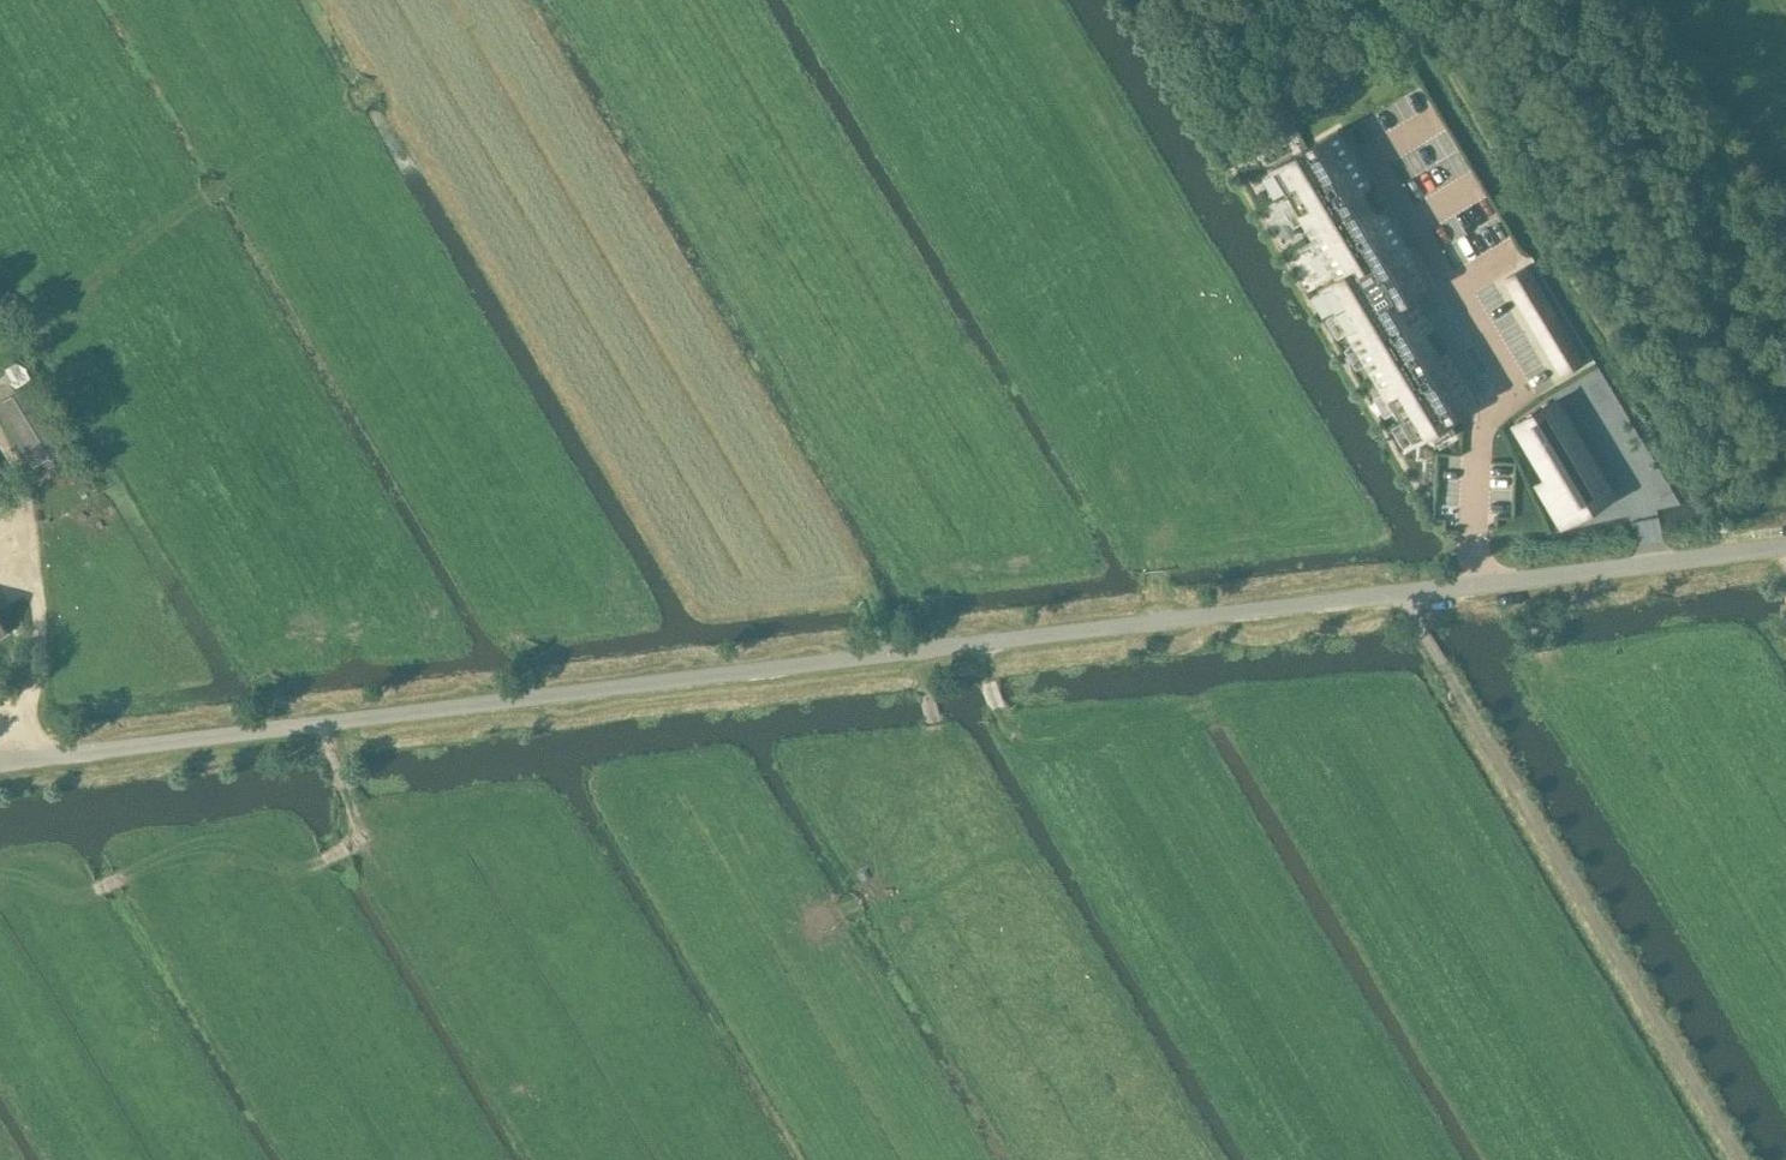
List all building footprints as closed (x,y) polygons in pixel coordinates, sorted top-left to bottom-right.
[(1338,128),(1272,168),(1337,276),(1320,286),(1403,424),(1415,443),(1464,414),(1462,410),(1478,400),(1448,349),(1446,350),(1440,354),(1425,330),(1432,326),(1433,325),(1415,295),(1432,285),(1385,207),(1384,208),(1377,212),(1363,188),(1369,184),(1371,183),(1338,128)] [(1528,265),(1505,279),(1564,376),(1587,363),(1528,265)] [(31,466),(66,445),(29,384),(0,401),(0,416),(31,466)] [(1556,400),(1515,425),(1548,479),(1564,506),(1605,482),(1556,400)] [(10,497),(0,481),(0,502),(10,497)]
